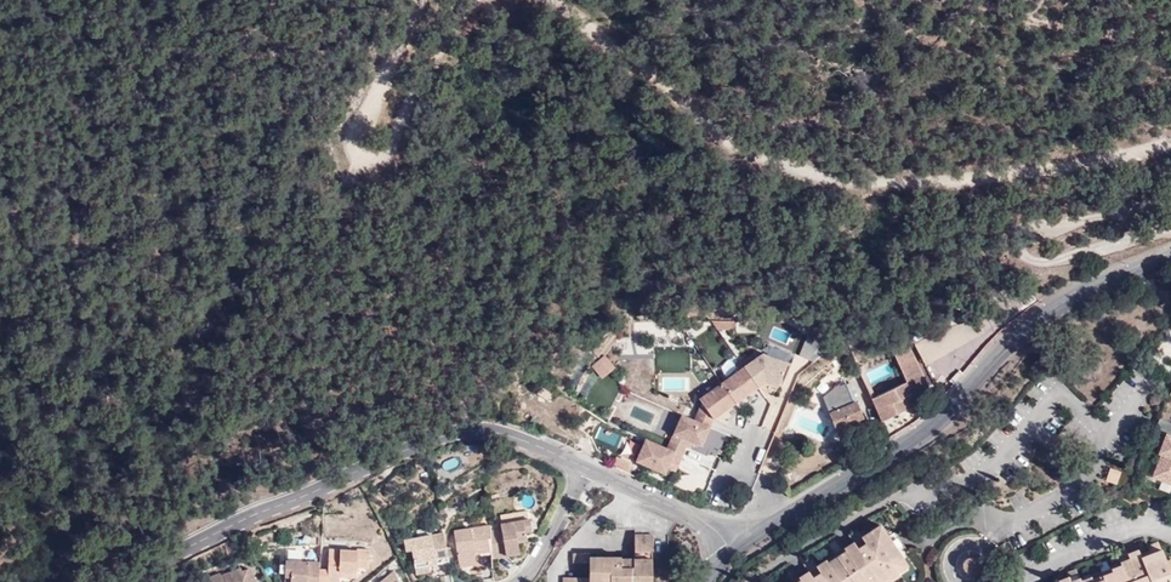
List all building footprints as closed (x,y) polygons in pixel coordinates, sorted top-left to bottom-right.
[(930,376),(998,347),(983,313),(915,342),(930,376)] [(805,337),(798,355),(816,362),(823,344),(805,337)] [(908,384),(891,392),(872,401),(882,423),(923,404),(919,393),(928,388),(907,344),(892,351),(905,378),(908,384)] [(765,352),(704,399),(719,419),(764,384),(779,392),(793,367),(765,352)] [(591,365),(601,378),(616,367),(606,354),(591,365)] [(847,382),(855,394),(862,389),(855,377),(847,382)] [(888,386),(891,392),(908,384),(905,378),(888,386)] [(823,398),(830,415),(855,405),(845,381),(823,398)] [(541,386),(536,395),(548,402),(553,393),(541,386)] [(855,405),(830,415),(829,415),(836,430),(864,419),(858,404),(855,405)] [(742,436),(682,413),(671,441),(730,465),(742,436)] [(1165,436),(1170,438),(1170,425),(1157,419),(1153,431),(1165,436)] [(622,449),(627,438),(599,427),(594,439),(622,449)] [(1165,436),(1158,454),(1161,455),(1152,477),(1170,485),(1170,438),(1165,436)] [(718,473),(645,442),(631,474),(704,505),(718,473)] [(1118,471),(1108,467),(1104,480),(1114,483),(1118,471)] [(493,529),(494,554),(520,550),(519,538),(523,538),(522,532),(527,532),(533,530),(531,519),(502,523),(502,529),(493,529)] [(450,533),(455,524),(450,521),(446,531),(450,533)] [(478,570),(494,567),(494,554),(493,529),(492,524),(456,532),(460,563),(477,560),(477,564),(478,570)] [(901,559),(878,526),(860,538),(856,531),(846,537),(851,544),(856,550),(847,555),(845,552),(835,559),(851,581),(881,581),(888,578),(890,581),(892,581),(899,578),(896,572),(892,565),(901,559)] [(451,561),(446,533),(406,541),(408,552),(414,551),(417,567),(431,565),(451,561)] [(588,580),(588,581),(652,581),(652,560),(652,554),(653,554),(653,538),(635,538),(635,562),(633,562),(633,575),(621,575),(621,562),(621,560),(589,560),(589,557),(573,557),(573,565),(588,566),(588,580)] [(669,538),(653,538),(653,554),(652,554),(652,560),(668,560),(669,538)] [(1155,542),(1145,546),(1147,551),(1148,554),(1139,558),(1137,554),(1127,559),(1125,554),(1123,550),(1114,553),(1119,565),(1107,570),(1109,573),(1089,581),(1088,577),(1078,581),(1072,569),(1063,573),(1065,577),(1067,581),(1170,581),(1155,542)] [(856,550),(851,544),(833,555),(835,559),(845,552),(847,555),(856,550)] [(331,581),(341,581),(342,576),(342,571),(359,571),(359,567),(372,567),(373,549),(359,548),(359,550),(331,549),(330,568),(321,568),(320,581),(331,581)] [(1127,559),(1137,554),(1135,550),(1125,554),(1127,559)] [(835,559),(833,555),(824,562),(826,565),(835,559)] [(973,556),(968,556),(964,558),(961,562),(961,568),(964,572),(969,574),(973,573),(977,571),(979,566),(979,562),(977,559),(973,556)] [(835,559),(826,565),(824,562),(816,567),(811,561),(802,566),(807,573),(811,579),(807,581),(851,581),(835,559)] [(905,566),(901,559),(892,565),(896,572),(905,566)] [(321,562),(286,560),(285,575),(292,576),(291,581),(320,581),(321,568),(321,562)] [(633,562),(621,562),(621,575),(633,575),(633,562)] [(432,571),(431,565),(417,567),(418,574),(432,571)] [(212,577),(214,581),(258,581),(254,570),(251,569),(247,569),(244,570),(242,568),(223,576),(222,573),(212,577)] [(396,571),(382,581),(401,581),(396,571)] [(800,581),(801,581),(807,581),(811,579),(807,573),(793,581),(800,581)]
